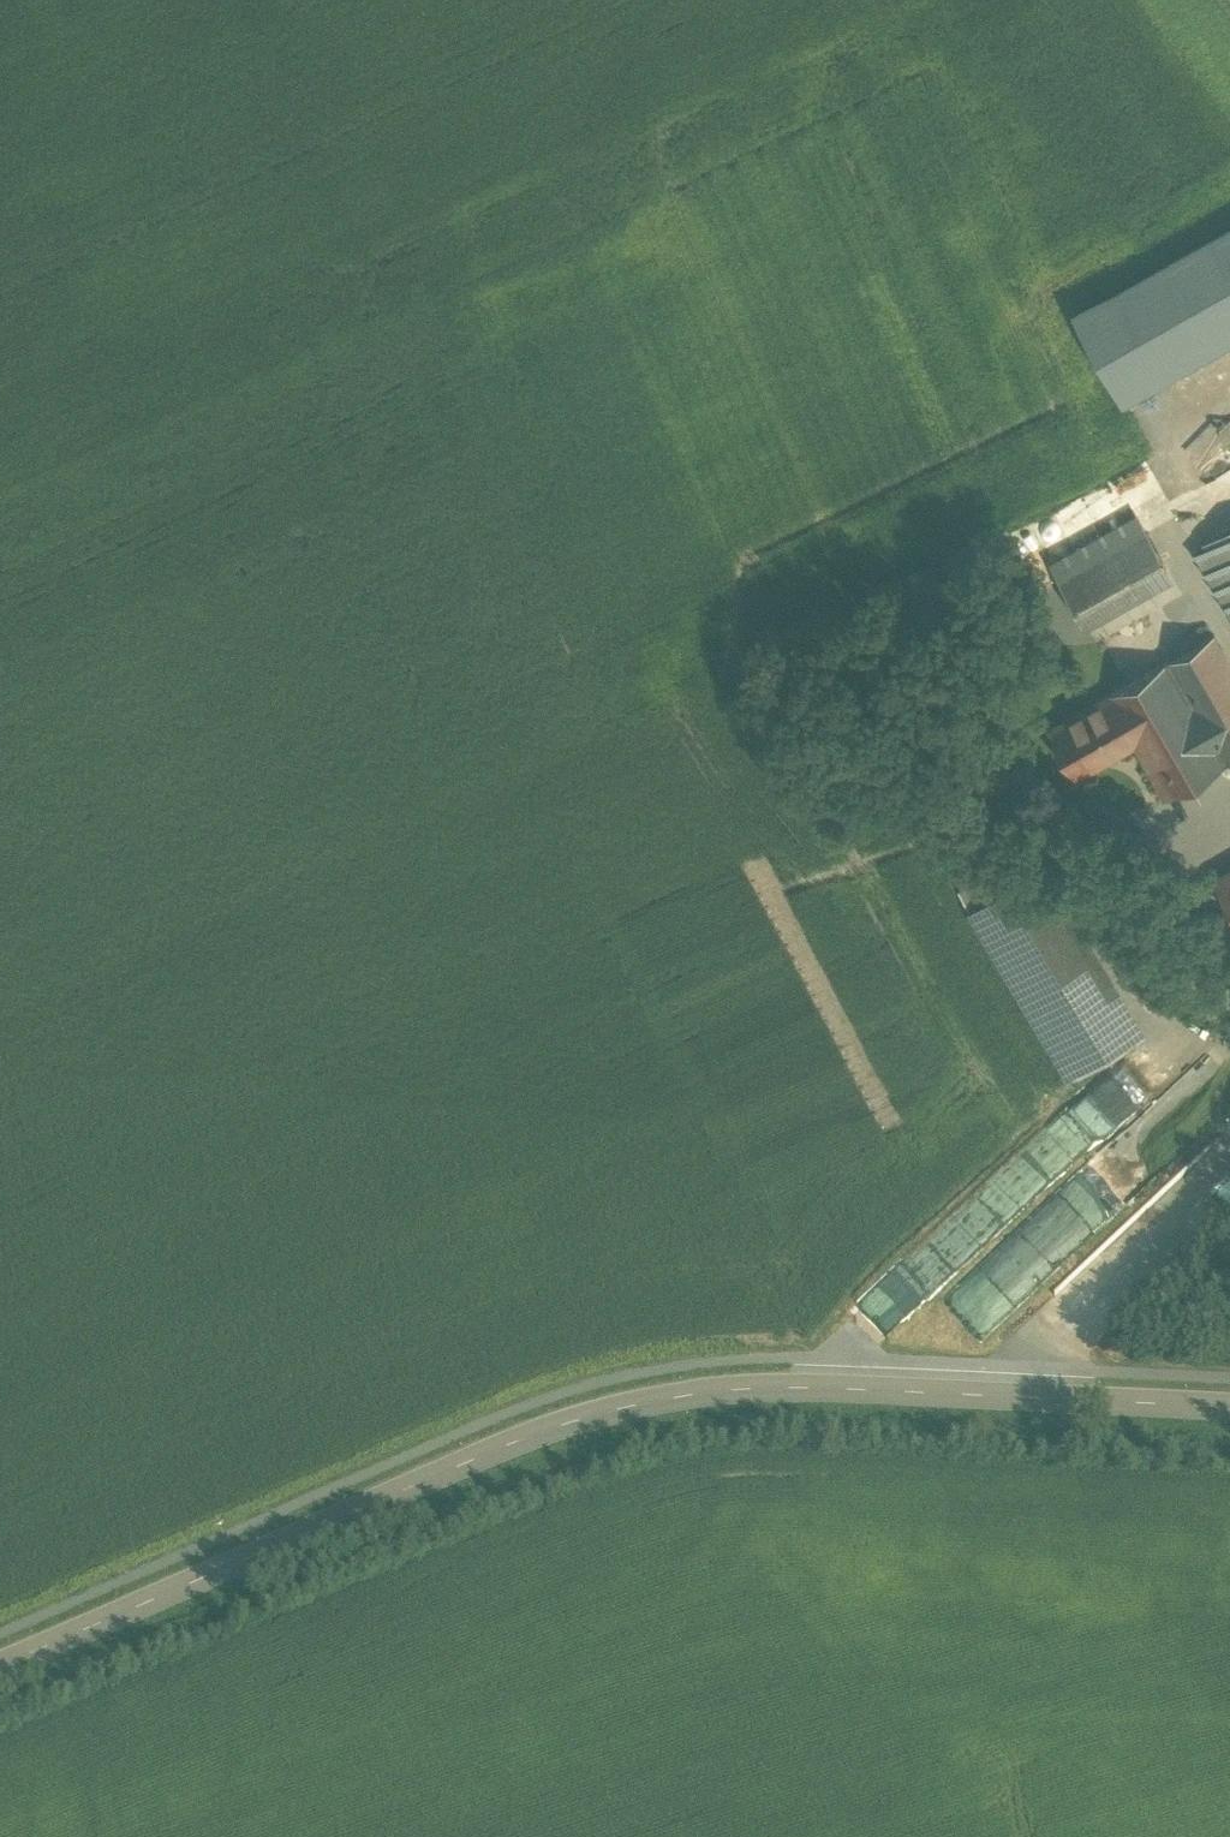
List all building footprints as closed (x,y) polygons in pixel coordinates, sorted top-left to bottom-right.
[(1051,562),(1062,581),(1147,532),(1137,514),(1051,562)] [(1195,546),(1229,607),(1229,526),(1195,546)] [(1167,567),(1147,532),(1062,581),(1082,616),(1167,567)] [(1173,577),(1167,567),(1082,616),(1088,626),(1173,577)] [(1110,693),(1136,739),(1168,795),(1229,760),(1229,659),(1215,633),(1110,693)] [(1077,773),(1136,739),(1110,693),(1050,727),(1077,773)] [(1023,856),(960,892),(1070,1076),(1131,1040),(1033,873),(1023,856)] [(1033,873),(1131,1040),(1146,1032),(1048,864),(1033,873)] [(1216,876),(1229,900),(1229,869),(1216,876)]
